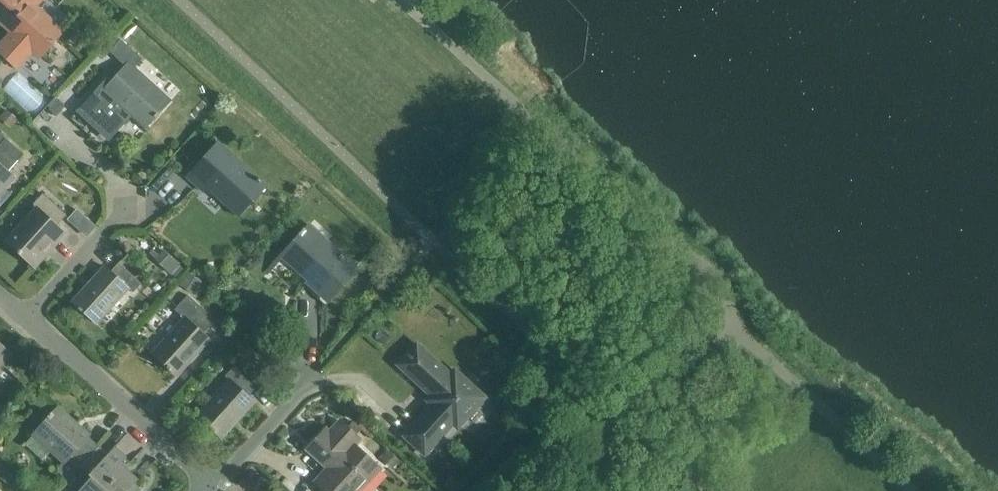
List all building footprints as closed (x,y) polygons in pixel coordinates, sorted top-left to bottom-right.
[(63,30),(36,5),(41,0),(0,0),(0,21),(13,33),(0,47),(0,50),(18,67),(36,48),(41,53),(63,30)] [(96,91),(80,108),(80,109),(108,135),(129,112),(146,128),(164,109),(171,101),(135,67),(142,59),(120,41),(110,53),(125,66),(100,94),(96,91)] [(23,156),(0,135),(0,194),(15,178),(8,172),(23,156)] [(225,204),(240,217),(266,188),(218,144),(188,177),(204,191),(210,184),(228,201),(225,204)] [(57,227),(67,216),(43,194),(33,205),(36,209),(6,242),(32,265),(48,246),(52,249),(65,235),(57,227)] [(72,219),(94,232),(101,221),(79,208),(72,219)] [(309,283),(328,300),(356,269),(310,226),(285,253),(313,279),(309,283)] [(134,292),(143,283),(121,263),(112,272),(107,267),(74,303),(96,324),(130,288),(134,292)] [(204,334),(216,321),(189,296),(177,310),(187,319),(155,353),(178,375),(210,340),(204,334)] [(456,425),(481,398),(455,375),(452,378),(417,345),(398,366),(435,400),(402,436),(424,456),(454,423),(456,425)] [(8,353),(0,346),(0,362),(8,353)] [(249,396),(257,387),(236,368),(227,377),(232,381),(200,416),(222,437),(255,401),(249,396)] [(43,460),(52,450),(64,461),(59,467),(70,478),(99,447),(88,437),(89,436),(58,408),(25,444),(43,460)] [(320,487),(324,490),(360,490),(380,470),(355,446),(360,441),(341,423),(330,434),(326,430),(307,451),(328,471),(331,468),(334,471),(320,487)] [(126,459),(114,448),(89,476),(91,478),(79,490),(128,490),(138,480),(121,464),(126,459)]
